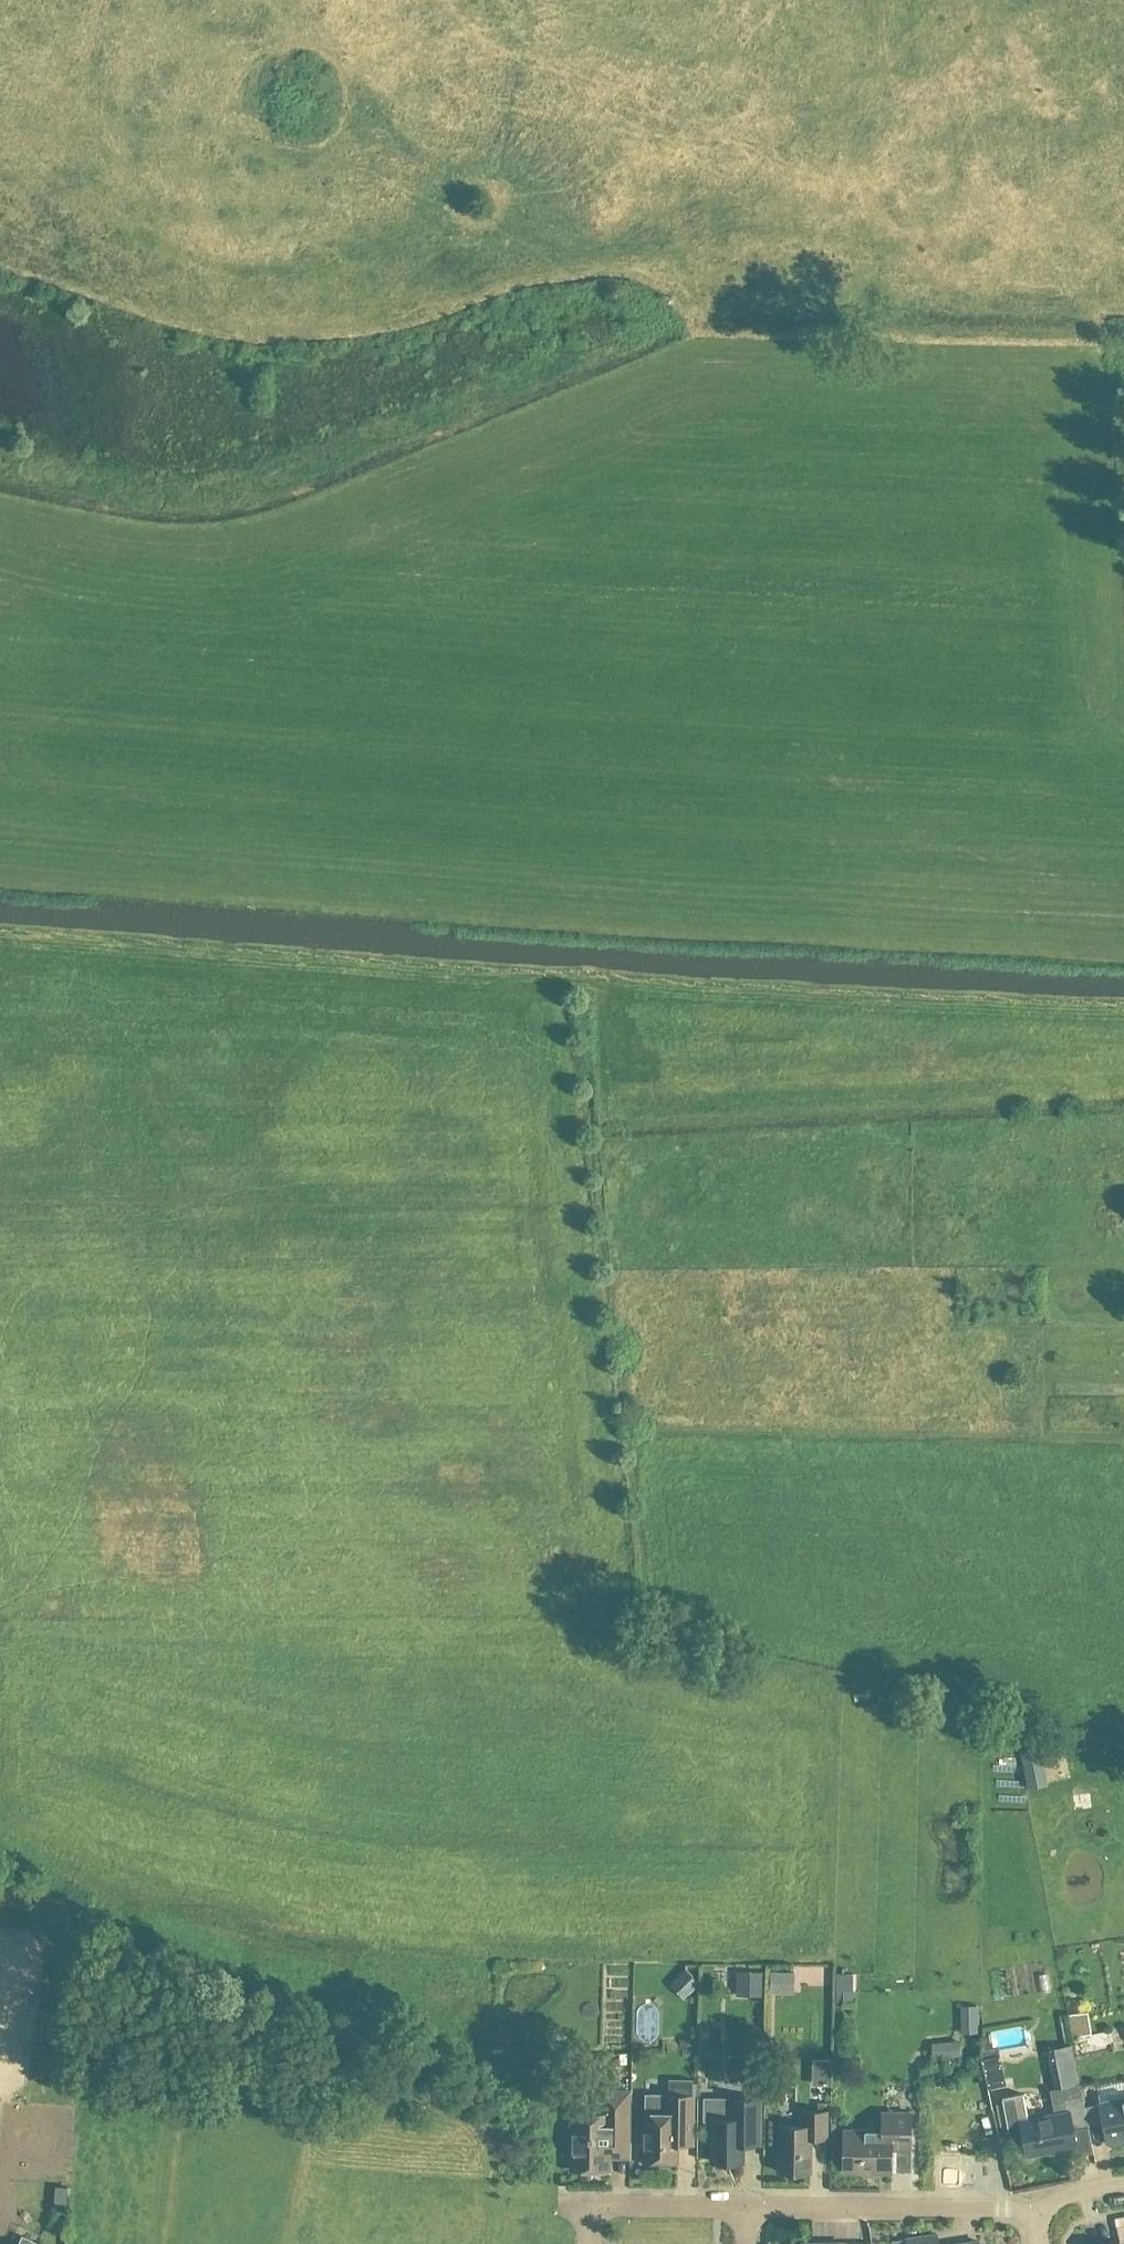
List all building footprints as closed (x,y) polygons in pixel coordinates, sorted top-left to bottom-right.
[(1074,1802),(1093,1801),(1092,1792),(1073,1793),(1074,1802)] [(729,1967),(730,1991),(758,1990),(757,1966),(729,1967)] [(686,1968),(670,1983),(685,1998),(700,1982),(686,1968)] [(772,1970),(771,1993),(795,1994),(796,1970),(772,1970)] [(1047,2047),(1054,2086),(1080,2082),(1073,2042),(1047,2047)] [(1029,2118),(1024,2093),(1002,2097),(1011,2140),(1024,2138),(1027,2155),(1077,2145),(1074,2128),(1089,2125),(1081,2083),(1049,2090),(1055,2113),(1041,2116),(1029,2118)] [(172,2097),(173,2086),(150,2084),(149,2095),(172,2097)] [(572,2113),(572,2168),(610,2169),(610,2155),(629,2156),(630,2091),(603,2090),(603,2113),(572,2113)] [(645,2111),(645,2160),(678,2161),(678,2127),(694,2127),(694,2094),(665,2094),(665,2112),(645,2111)] [(760,2098),(730,2098),(706,2098),(706,2117),(713,2117),(712,2161),(744,2161),(744,2133),(760,2133),(760,2098)] [(1108,2139),(1109,2143),(1112,2145),(1122,2143),(1123,2140),(1123,2136),(1123,2098),(1099,2103),(1107,2140),(1108,2139)] [(804,2125),(779,2125),(779,2170),(811,2171),(811,2137),(827,2137),(827,2111),(804,2110),(804,2125)] [(844,2129),(844,2171),(892,2172),(892,2150),(910,2150),(911,2112),(883,2111),(883,2129),(844,2129)] [(56,2185),(55,2201),(67,2202),(69,2186),(56,2185)] [(38,2241),(23,2234),(18,2243),(36,2243),(38,2241)] [(907,2238),(908,2243),(939,2243),(937,2234),(907,2238)]
